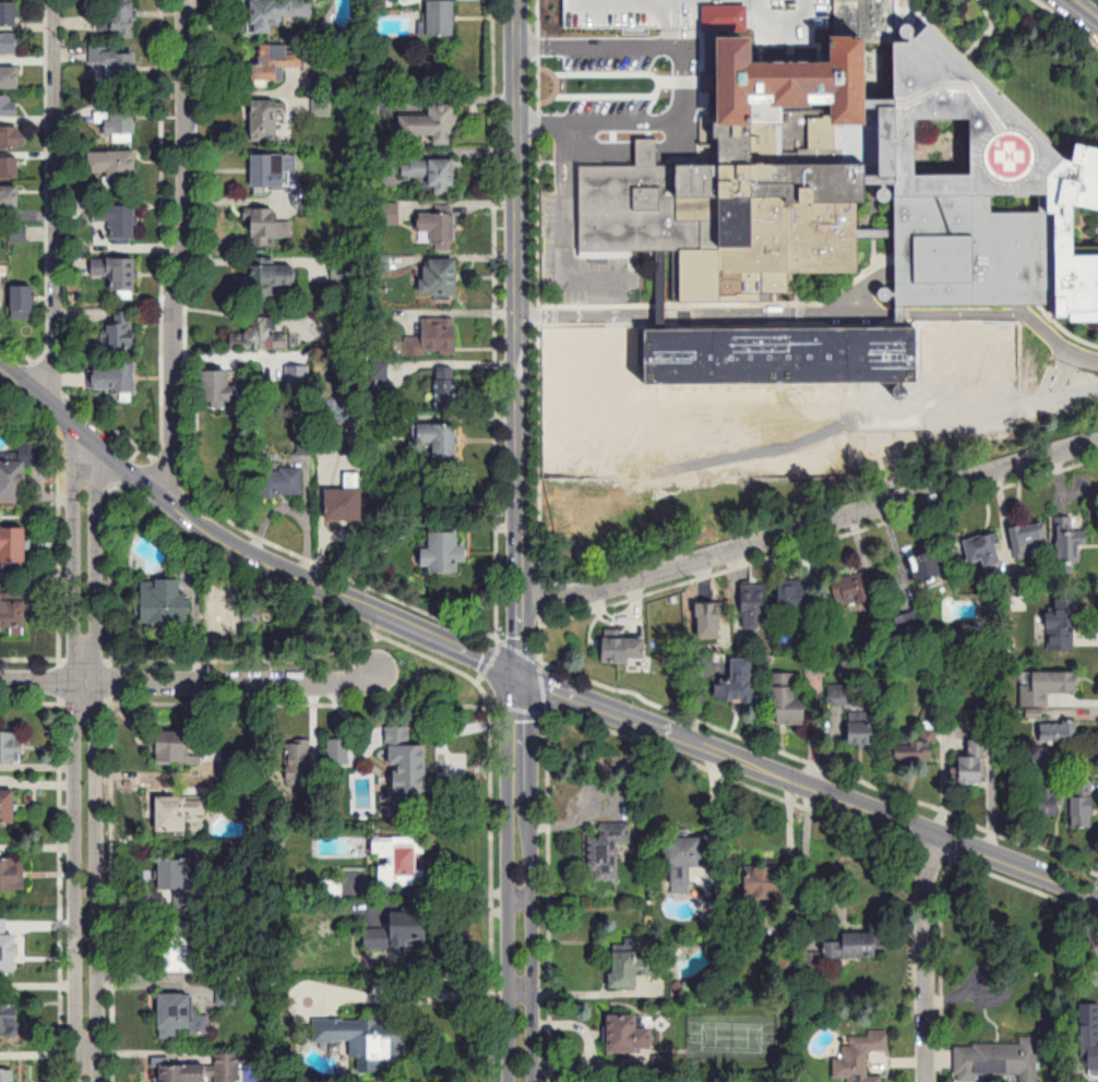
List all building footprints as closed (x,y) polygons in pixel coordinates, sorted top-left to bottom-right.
[(135,0),(115,0),(115,14),(96,14),(96,35),(135,35),(135,0)] [(253,33),(274,33),(274,24),(285,24),(285,18),(306,18),(306,0),(253,0),(253,33)] [(1020,461),(1024,326),(910,322),(910,313),(1097,319),(1097,163),(1084,163),(1094,146),(913,31),(914,0),(832,0),(831,58),(730,54),(727,168),(658,166),(659,140),(639,139),(639,165),(584,164),(581,250),(684,253),(683,287),(844,292),(898,335),(659,328),(655,450),(1020,461)] [(430,38),(457,38),(457,2),(430,2),(430,38)] [(21,27),(21,4),(0,4),(0,27),(21,27)] [(22,55),(22,33),(0,33),(0,55),(22,55)] [(303,68),(303,55),(282,55),(282,45),(261,45),(261,65),(255,65),(255,81),(279,82),(280,68),(303,68)] [(137,86),(138,49),(90,49),(90,64),(105,64),(105,76),(113,76),(113,85),(137,86)] [(21,69),(0,69),(0,89),(21,89),(21,69)] [(19,106),(13,106),(13,96),(0,96),(0,118),(19,118),(19,106)] [(136,103),(113,103),(113,113),(95,113),(95,125),(104,125),(104,135),(115,135),(115,142),(136,142),(136,103)] [(254,142),(281,142),(281,106),(254,106),(254,142)] [(436,138),(436,147),(456,146),(456,106),(432,106),(432,117),(400,118),(401,138),(436,138)] [(25,128),(0,128),(0,148),(25,148),(25,128)] [(138,189),(138,153),(91,153),(91,173),(110,173),(110,189),(138,189)] [(254,189),(288,189),(288,155),(254,155),(254,189)] [(21,179),(21,159),(0,159),(0,179),(21,179)] [(403,177),(429,177),(429,161),(403,161),(403,177)] [(457,161),(432,161),(432,196),(457,196),(457,161)] [(21,209),(21,188),(0,188),(0,209),(21,209)] [(379,226),(401,226),(401,204),(379,204),(379,226)] [(112,221),(112,239),(137,239),(137,206),(92,206),(92,221),(112,221)] [(271,239),(292,239),(292,220),(276,220),(276,210),(254,210),(253,247),(271,247),(271,239)] [(457,215),(420,215),(420,233),(435,233),(435,253),(457,253),(457,215)] [(10,242),(27,242),(27,227),(10,227),(10,242)] [(93,278),(114,278),(114,298),(138,298),(138,259),(93,259),(93,278)] [(426,299),(460,299),(460,261),(426,261),(426,299)] [(253,266),(252,303),(267,303),(267,297),(281,297),(281,286),(298,287),(298,267),(253,266)] [(13,287),(13,318),(35,318),(35,287),(13,287)] [(105,355),(136,355),(136,312),(117,312),(117,326),(105,326),(105,355)] [(277,318),(250,318),(250,333),(231,333),(231,351),(277,351),(277,318)] [(422,318),(422,337),(406,337),(406,356),(459,355),(458,318),(422,318)] [(137,366),(90,367),(90,390),(121,390),(121,401),(137,401),(137,366)] [(435,407),(457,407),(457,368),(435,368),(435,407)] [(203,373),(203,406),(245,406),(245,388),(233,388),(233,373),(203,373)] [(436,443),(436,459),(459,460),(459,426),(419,425),(419,443),(436,443)] [(29,499),(29,464),(45,464),(45,437),(21,437),(21,459),(0,459),(0,499),(29,499)] [(303,496),(303,466),(261,466),(261,496),(303,496)] [(328,490),(328,521),(365,521),(365,473),(346,473),(346,490),(328,490)] [(1018,553),(1051,546),(1046,519),(1012,526),(1018,553)] [(1,553),(1,561),(29,561),(29,525),(0,525),(0,553),(1,553)] [(967,537),(972,566),(1003,560),(998,531),(967,537)] [(432,550),(424,550),(423,567),(431,567),(431,574),(461,574),(461,563),(470,564),(471,548),(460,548),(460,534),(432,533),(432,550)] [(911,555),(918,582),(951,573),(944,547),(911,555)] [(188,626),(187,577),(144,578),(145,627),(188,626)] [(837,604),(877,603),(877,580),(836,580),(837,604)] [(781,581),(781,612),(813,612),(813,581),(781,581)] [(744,628),(769,628),(769,584),(744,584),(744,628)] [(28,634),(28,600),(0,600),(0,634),(28,634)] [(725,637),(725,613),(718,613),(718,601),(697,601),(697,637),(725,637)] [(896,616),(900,633),(925,627),(920,610),(896,616)] [(605,661),(648,661),(648,636),(605,636),(605,661)] [(757,658),(734,658),(735,682),(719,682),(719,701),(758,700),(757,658)] [(1049,705),(1049,690),(1080,690),(1081,671),(1033,671),(1033,678),(1022,678),(1022,705),(1049,705)] [(809,725),(809,702),(798,702),(798,673),(774,673),(773,724),(809,725)] [(830,706),(852,705),(850,684),(829,686),(830,706)] [(1041,742),(1075,742),(1075,721),(1041,721),(1041,742)] [(849,745),(881,745),(881,723),(849,723),(849,745)] [(924,729),(925,740),(906,740),(906,761),(937,761),(936,729),(924,729)] [(22,731),(0,731),(0,763),(22,763),(22,731)] [(160,764),(202,765),(203,739),(161,738),(160,764)] [(289,789),(313,789),(313,738),(289,738),(289,789)] [(350,765),(350,740),(330,740),(330,765),(350,765)] [(958,784),(988,784),(988,740),(970,740),(970,755),(958,755),(958,784)] [(429,793),(430,744),(393,744),(393,793),(429,793)] [(1035,761),(1047,761),(1047,749),(1035,749),(1035,761)] [(241,758),(224,758),(224,776),(241,776),(241,758)] [(1061,783),(1042,783),(1042,814),(1061,814),(1061,783)] [(17,790),(0,790),(0,824),(17,824),(17,790)] [(1074,795),(1074,827),(1095,827),(1095,795),(1074,795)] [(159,832),(189,831),(189,815),(208,815),(208,796),(159,796),(159,832)] [(595,880),(619,880),(619,843),(632,843),(632,822),(601,822),(601,835),(589,835),(589,871),(595,871),(595,880)] [(375,837),(376,857),(381,857),(381,885),(425,884),(424,836),(375,837)] [(691,866),(705,867),(705,837),(670,837),(669,894),(691,894),(691,866)] [(197,858),(161,858),(161,891),(197,891),(197,858)] [(25,892),(25,860),(0,860),(0,892),(25,892)] [(748,866),(748,910),(763,910),(763,900),(785,900),(785,866),(748,866)] [(344,898),(344,879),(319,879),(319,898),(344,898)] [(367,948),(431,950),(432,921),(396,920),(396,928),(367,927),(367,948)] [(166,972),(203,972),(203,921),(166,921),(166,972)] [(19,966),(19,929),(0,929),(0,957),(4,957),(4,966),(19,966)] [(883,957),(883,932),(845,932),(845,941),(827,941),(827,957),(883,957)] [(614,987),(640,987),(640,974),(655,974),(655,957),(640,957),(640,951),(614,951),(614,987)] [(210,1034),(210,1016),(195,1016),(194,993),(161,994),(162,1038),(178,1038),(178,1035),(210,1034)] [(21,1035),(21,1004),(0,1004),(0,1035),(21,1035)] [(655,1028),(641,1028),(641,1014),(611,1014),(611,1051),(655,1051),(655,1028)] [(360,1071),(401,1071),(401,1046),(408,1046),(408,1019),(314,1021),(314,1051),(336,1051),(336,1041),(360,1041),(360,1071)] [(883,1076),(870,1076),(869,1050),(890,1050),(889,1030),(868,1030),(869,1035),(849,1036),(850,1045),(843,1045),(844,1058),(834,1058),(835,1079),(847,1079),(847,1081),(883,1081),(883,1076)] [(1020,1037),(1020,1045),(956,1044),(955,1081),(978,1081),(978,1074),(1021,1075),(1020,1081),(1038,1081),(1039,1037),(1020,1037)] [(162,1065),(162,1081),(240,1081),(239,1054),(215,1054),(215,1065),(162,1065)] [(17,1068),(0,1067),(0,1081),(17,1081),(17,1068)]
